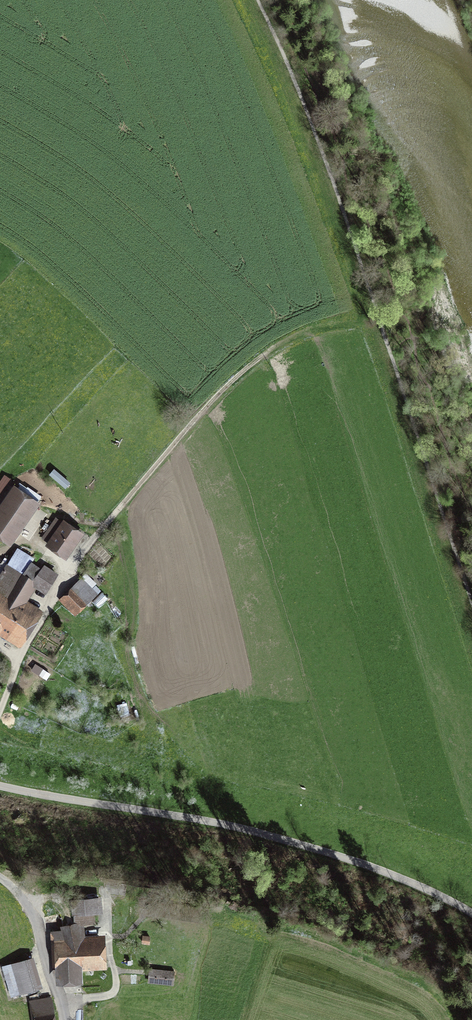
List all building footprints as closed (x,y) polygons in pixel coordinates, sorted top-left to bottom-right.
[(35,504),(15,490),(0,511),(0,534),(10,541),(35,504)] [(79,534),(65,524),(50,544),(65,554),(79,534)] [(32,584),(21,577),(22,574),(7,565),(0,576),(0,627),(19,639),(34,614),(19,604),(24,596),(32,584)] [(44,566),(32,584),(44,591),(55,573),(44,566)] [(97,594),(82,579),(64,597),(75,609),(83,601),(86,604),(97,594)] [(99,887),(79,885),(78,894),(98,897),(99,887)] [(64,931),(51,933),(53,965),(58,965),(58,976),(79,975),(79,964),(101,963),(100,940),(78,941),(77,932),(82,932),(81,924),(95,923),(94,913),(97,912),(96,898),(72,900),(74,924),(63,926),(64,931)] [(240,919),(238,927),(248,929),(250,921),(240,919)] [(35,988),(27,960),(5,966),(13,995),(35,988)] [(173,972),(143,969),(142,975),(150,975),(149,981),(172,983),(173,972)] [(51,999),(30,1002),(33,1019),(54,1019),(51,999)]
